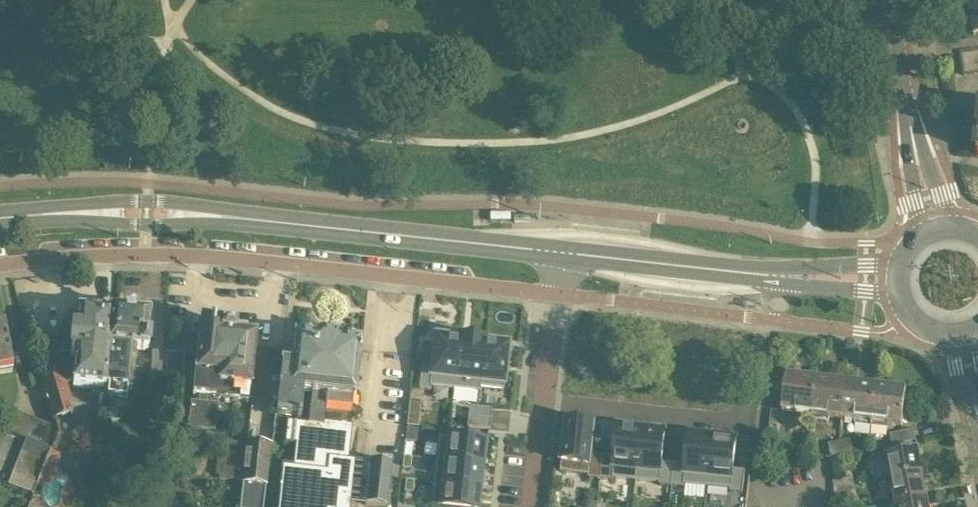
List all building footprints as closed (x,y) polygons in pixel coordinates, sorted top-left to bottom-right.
[(968,7),(974,36),(977,36),(977,5),(968,7)] [(975,75),(970,50),(959,52),(963,77),(975,75)] [(101,389),(109,315),(78,312),(78,313),(75,313),(69,318),(68,326),(72,331),(72,334),(62,333),(60,350),(70,351),(70,354),(75,355),(73,371),(74,371),(73,386),(101,389)] [(109,315),(101,389),(109,390),(108,396),(130,398),(134,349),(147,350),(149,338),(146,338),(148,319),(149,315),(110,312),(110,315),(109,315)] [(215,408),(205,407),(206,398),(247,402),(255,337),(234,335),(234,330),(224,329),(224,324),(201,321),(194,375),(195,375),(193,396),(198,397),(197,406),(191,405),(188,429),(212,432),(215,408)] [(0,328),(0,372),(11,370),(3,327),(0,328)] [(358,361),(360,344),(340,342),(337,337),(319,335),(315,339),(295,337),(291,365),(281,364),(281,366),(283,366),(277,414),(287,416),(284,444),(295,445),(292,467),(282,466),(277,506),(349,506),(355,461),(348,460),(352,425),(323,422),(325,405),(351,408),(352,398),(354,398),(358,361)] [(421,367),(419,389),(430,391),(431,387),(454,390),(459,340),(457,340),(435,337),(431,368),(421,367)] [(459,340),(454,390),(480,393),(480,388),(478,388),(483,343),(485,343),(485,341),(468,339),(461,338),(458,338),(457,340),(459,340)] [(483,343),(478,388),(480,388),(503,391),(508,345),(485,343),(483,343)] [(149,377),(163,378),(165,353),(151,352),(149,377)] [(166,353),(164,378),(164,385),(180,387),(183,355),(166,353)] [(812,416),(816,380),(786,376),(781,412),(812,416)] [(70,416),(59,377),(42,382),(53,421),(70,416)] [(816,380),(812,416),(842,420),(846,384),(816,380)] [(876,387),(846,384),(842,420),(872,423),(876,387)] [(907,391),(876,387),(872,423),(902,427),(907,391)] [(470,406),(469,417),(492,419),(493,409),(470,406)] [(21,438),(29,417),(18,413),(10,433),(21,438)] [(234,416),(224,415),(223,426),(233,427),(234,416)] [(40,422),(29,417),(21,438),(25,440),(32,442),(40,422)] [(492,419),(469,417),(468,427),(491,430),(492,419)] [(40,422),(32,442),(43,447),(51,426),(40,422)] [(567,422),(561,472),(588,475),(588,477),(600,479),(603,456),(591,455),(594,425),(567,422)] [(406,428),(405,442),(415,443),(417,429),(406,428)] [(603,456),(600,479),(613,480),(613,478),(636,480),(642,430),(618,428),(615,458),(603,456)] [(642,430),(636,480),(660,483),(659,485),(671,487),(674,464),(662,463),(666,433),(642,430)] [(892,445),(916,440),(914,430),(890,434),(892,445)] [(674,464),(671,487),(685,488),(685,486),(707,488),(713,439),(689,436),(686,466),(674,464)] [(438,437),(436,460),(482,466),(485,442),(438,437)] [(713,439),(707,488),(731,491),(730,493),(743,495),(745,472),(733,471),(737,441),(713,439)] [(25,440),(21,451),(45,461),(49,449),(43,447),(32,442),(25,440)] [(839,442),(840,456),(853,454),(850,440),(839,442)] [(884,446),(888,465),(884,465),(887,480),(922,474),(916,440),(892,445),(884,446)] [(225,442),(222,483),(243,485),(240,506),(263,506),(266,487),(267,488),(272,447),(247,444),(225,442)] [(840,456),(839,442),(828,444),(830,458),(840,456)] [(21,451),(16,462),(41,472),(45,461),(21,451)] [(403,457),(402,469),(410,470),(411,458),(403,457)] [(436,460),(433,483),(480,488),(482,466),(436,460)] [(371,461),(368,461),(364,506),(376,506),(387,506),(392,463),(371,461)] [(41,472),(16,462),(12,473),(36,483),(41,472)] [(36,483),(12,473),(8,485),(32,495),(36,483)] [(922,474),(887,480),(887,481),(885,482),(889,506),(895,505),(927,498),(922,474)] [(833,490),(855,486),(853,478),(833,481),(833,490)] [(405,480),(404,492),(412,493),(414,481),(405,480)] [(430,506),(431,506),(477,506),(480,488),(433,483),(430,506)] [(855,486),(833,490),(834,500),(857,496),(855,486)] [(927,498),(895,505),(896,506),(928,506),(927,498)]
